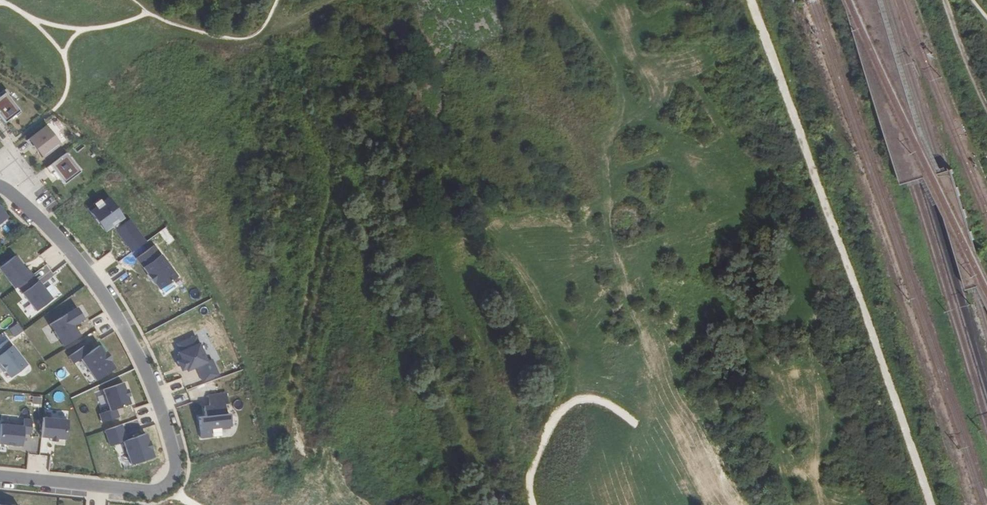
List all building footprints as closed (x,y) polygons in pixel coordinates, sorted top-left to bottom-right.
[(19,112),(5,93),(0,96),(0,117),(4,123),(19,112)] [(44,157),(60,145),(46,126),(26,141),(31,147),(33,146),(35,145),(44,157)] [(35,145),(33,146),(42,158),(44,157),(35,145)] [(64,184),(80,172),(65,153),(46,168),(51,174),(54,172),(64,184)] [(90,209),(104,232),(122,220),(108,197),(90,209)] [(129,220),(115,231),(132,253),(147,242),(129,220)] [(160,290),(177,277),(154,245),(136,259),(148,274),(147,275),(154,284),(155,283),(160,290)] [(0,267),(0,272),(15,290),(32,275),(15,255),(0,267)] [(17,289),(20,294),(38,281),(34,276),(17,289)] [(38,281),(22,295),(38,313),(54,299),(38,281)] [(84,319),(77,308),(49,325),(63,347),(79,337),(73,326),(84,319)] [(29,364),(0,333),(0,365),(13,379),(29,364)] [(207,363),(196,337),(177,345),(180,352),(178,353),(181,360),(177,362),(181,371),(185,369),(186,372),(196,368),(202,383),(218,376),(212,361),(207,363)] [(96,381),(114,369),(109,361),(111,360),(106,353),(104,354),(99,346),(88,353),(84,346),(68,357),(73,364),(81,359),(96,381)] [(116,409),(130,404),(122,383),(102,390),(110,411),(99,415),(102,423),(119,417),(116,409)] [(226,401),(225,391),(207,393),(208,403),(203,404),(204,414),(197,415),(200,436),(211,435),(210,426),(230,424),(228,411),(224,411),(223,402),(226,401)] [(41,438),(66,440),(67,420),(43,418),(41,438)] [(21,446),(23,434),(30,434),(31,420),(24,419),(23,427),(0,424),(0,425),(0,444),(21,446)] [(123,442),(131,465),(153,457),(151,449),(152,449),(149,441),(148,441),(145,434),(127,440),(121,425),(105,430),(110,446),(123,442)]
